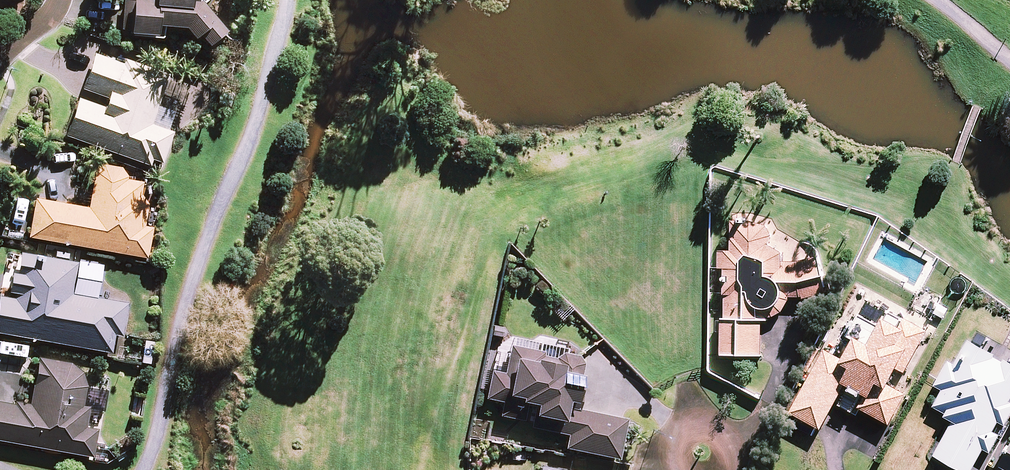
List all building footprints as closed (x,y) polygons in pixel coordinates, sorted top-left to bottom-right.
[(199,46),(203,43),(214,55),(231,39),(203,8),(196,7),(197,1),(210,2),(210,0),(150,0),(149,6),(128,4),(125,35),(134,36),(134,41),(161,44),(162,34),(190,36),(199,46)] [(83,102),(69,140),(155,170),(157,165),(167,168),(178,137),(157,129),(174,80),(129,63),(127,69),(99,58),(86,94),(113,104),(110,112),(83,102)] [(40,202),(33,241),(153,263),(159,233),(149,231),(153,209),(146,200),(149,186),(132,183),(133,181),(126,172),(109,169),(100,175),(93,212),(40,202)] [(754,225),(734,224),(733,256),(721,255),(721,274),(727,274),(725,324),(724,324),(723,359),(764,361),(765,324),(769,325),(770,321),(776,321),(785,316),(793,301),(804,301),(805,303),(829,297),(819,261),(799,266),(786,266),(785,258),(772,249),(775,240),(769,230),(754,225)] [(0,319),(0,338),(115,359),(119,340),(128,342),(135,308),(77,297),(82,268),(26,257),(22,280),(17,279),(14,298),(20,299),(19,303),(3,301),(0,319)] [(859,412),(890,429),(906,399),(890,390),(899,374),(906,378),(930,335),(906,322),(899,334),(884,325),(869,352),(854,344),(843,364),(824,354),(807,384),(840,402),(846,391),(865,401),(859,412)] [(996,435),(1001,426),(1007,430),(1009,424),(1009,367),(970,345),(958,368),(950,364),(936,391),(944,395),(936,411),(948,418),(945,422),(954,427),(936,459),(957,469),(976,469),(985,453),(992,457),(1002,439),(996,435)] [(565,451),(619,462),(627,423),(580,413),(583,398),(582,398),(585,381),(582,380),(585,368),(580,360),(565,357),(556,362),(544,360),(545,356),(510,349),(504,378),(492,375),(486,402),(503,405),(500,420),(523,425),(527,410),(534,412),(530,431),(568,439),(565,451)] [(97,460),(101,434),(90,432),(94,411),(88,410),(92,391),(87,377),(76,367),(42,362),(34,409),(19,406),(18,409),(0,406),(0,443),(97,460)] [(1002,469),(1009,469),(1009,455),(1002,469)]
